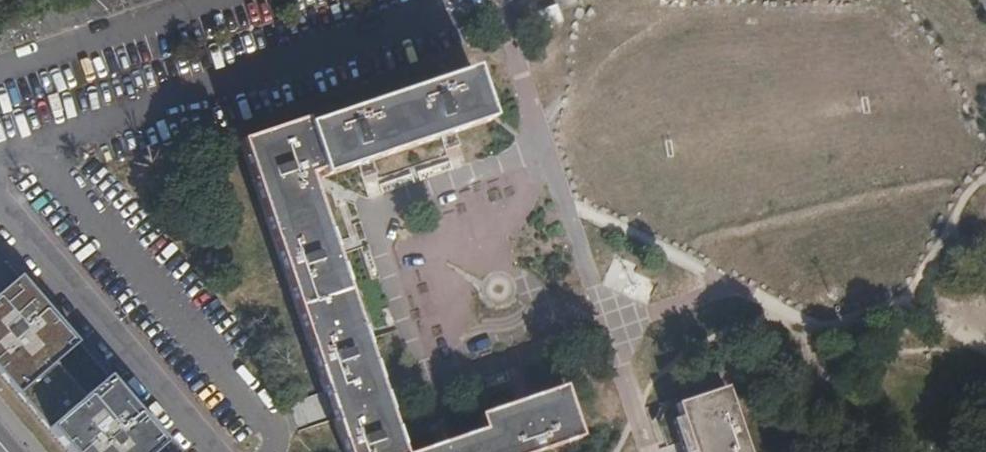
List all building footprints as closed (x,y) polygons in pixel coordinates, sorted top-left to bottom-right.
[(306,178),(320,173),(321,178),(489,122),(472,73),(304,128),(303,123),(240,144),(344,451),(399,451),(306,178)] [(0,293),(0,372),(19,395),(79,346),(21,275),(0,293)] [(50,429),(69,451),(161,451),(166,447),(110,380),(50,429)] [(422,451),(539,451),(580,438),(563,388),(480,416),(485,430),(422,451)] [(724,389),(675,406),(691,451),(746,451),(724,389)]
